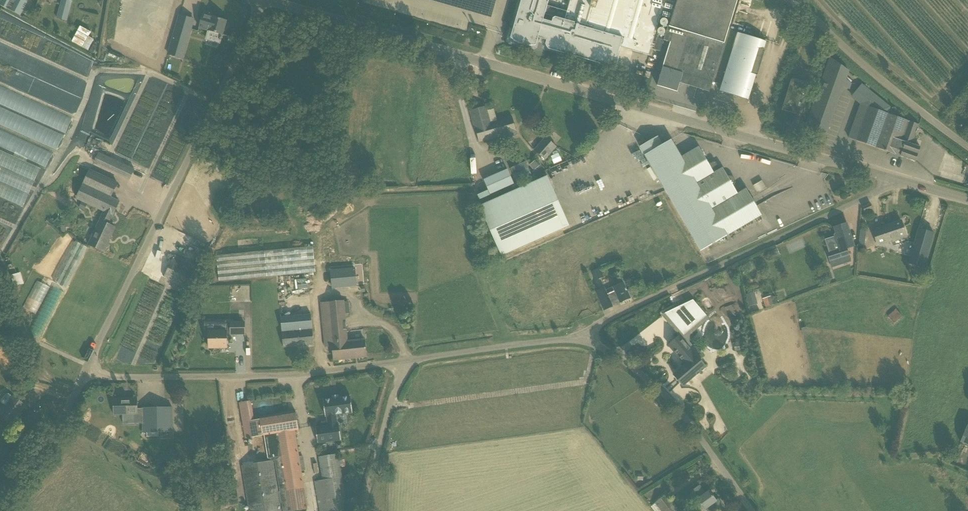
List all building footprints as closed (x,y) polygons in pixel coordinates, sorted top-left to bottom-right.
[(14,1),(12,0),(5,0),(2,6),(20,15),(29,0),(14,0),(14,1)] [(511,37),(511,38),(516,42),(522,45),(529,46),(535,46),(536,44),(538,37),(547,40),(546,44),(548,49),(613,67),(617,65),(619,56),(618,56),(620,47),(649,55),(652,46),(660,18),(665,0),(522,0),(511,37)] [(680,83),(683,74),(706,81),(712,83),(738,0),(678,0),(669,27),(668,26),(666,31),(663,40),(670,42),(657,86),(677,92),(680,83)] [(64,19),(66,9),(68,4),(61,3),(58,18),(64,19)] [(223,35),(226,21),(219,19),(220,16),(204,12),(199,28),(208,30),(206,37),(207,38),(206,40),(221,45),(223,35)] [(173,37),(189,41),(192,30),(176,25),(173,37)] [(738,33),(720,91),(750,101),(750,100),(749,99),(756,75),(758,76),(758,75),(756,74),(763,51),(765,51),(764,50),(766,42),(738,33)] [(657,38),(654,50),(660,52),(663,40),(657,38)] [(848,71),(831,57),(805,129),(825,136),(825,137),(843,86),(849,89),(851,83),(845,79),(848,71)] [(73,115),(80,101),(0,64),(0,82),(73,115)] [(796,114),(799,105),(805,84),(791,80),(782,110),(796,114)] [(65,133),(71,118),(0,86),(0,104),(65,133)] [(908,121),(888,114),(891,106),(885,104),(882,112),(861,104),(849,138),(896,155),(896,154),(900,156),(916,162),(921,147),(915,146),(917,139),(914,138),(919,125),(910,121),(909,122),(907,121),(908,121)] [(56,150),(63,134),(0,106),(0,125),(56,150)] [(475,128),(491,123),(486,106),(470,111),(475,128)] [(475,128),(479,142),(501,136),(502,140),(516,136),(515,132),(517,132),(512,117),(491,123),(475,128)] [(46,168),(52,153),(0,130),(0,147),(46,168)] [(738,194),(733,186),(734,185),(735,184),(735,183),(735,182),(735,181),(735,180),(734,179),(734,178),(733,178),(733,177),(732,177),(731,176),(730,176),(729,176),(728,176),(728,177),(723,168),(714,173),(699,147),(681,157),(671,140),(663,145),(658,136),(640,147),(701,251),(762,216),(746,189),(738,194)] [(545,138),(533,151),(545,161),(556,148),(545,138)] [(40,169),(0,151),(0,197),(23,207),(40,169)] [(99,152),(94,163),(131,179),(136,168),(99,152)] [(554,163),(562,160),(559,153),(551,156),(554,163)] [(541,165),(537,159),(533,162),(529,165),(534,171),(537,168),(540,172),(545,169),(541,165)] [(508,169),(484,180),(491,195),(514,184),(508,169)] [(514,175),(517,182),(532,176),(529,169),(514,175)] [(111,198),(118,183),(89,170),(76,198),(103,211),(88,244),(104,252),(115,227),(108,224),(112,215),(113,215),(119,202),(111,198)] [(501,256),(569,226),(547,177),(479,207),(501,256)] [(479,200),(490,195),(488,191),(477,195),(479,200)] [(79,207),(85,210),(87,204),(82,202),(79,207)] [(873,209),(871,204),(863,207),(865,212),(873,209)] [(873,230),(878,245),(892,241),(893,243),(893,246),(908,241),(907,238),(901,221),(889,225),(873,230)] [(855,247),(847,223),(834,228),(836,235),(835,235),(839,248),(827,252),(832,267),(851,262),(846,249),(855,247)] [(938,233),(921,227),(909,264),(926,269),(938,233)] [(75,241),(55,282),(67,288),(88,247),(75,241)] [(218,256),(220,282),(316,273),(313,247),(218,256)] [(777,249),(771,251),(773,257),(779,255),(777,249)] [(190,290),(199,272),(173,259),(164,277),(190,290)] [(600,268),(592,272),(595,280),(603,276),(600,268)] [(331,271),(332,288),(357,285),(355,269),(331,271)] [(14,286),(21,284),(17,273),(11,275),(14,286)] [(596,292),(604,310),(613,307),(612,305),(620,302),(620,303),(630,298),(623,283),(613,287),(606,291),(604,288),(596,292)] [(251,299),(251,285),(232,286),(232,299),(251,299)] [(722,303),(712,291),(665,313),(684,335),(722,303)] [(749,306),(758,304),(755,292),(746,295),(749,306)] [(766,307),(770,306),(774,305),(771,296),(767,297),(763,299),(766,307)] [(343,300),(333,301),(321,303),(325,347),(332,346),(334,360),(366,356),(365,340),(347,342),(343,300)] [(209,348),(227,348),(227,334),(245,334),(245,323),(231,323),(231,325),(218,325),(218,330),(209,330),(209,348)] [(282,332),(283,347),(314,344),(313,330),(282,332)] [(686,365),(674,375),(683,385),(697,373),(697,374),(700,372),(699,371),(701,370),(701,371),(704,369),(703,368),(705,366),(679,337),(669,345),(686,365)] [(11,348),(8,341),(0,344),(0,353),(11,348)] [(735,351),(743,350),(742,342),(734,343),(735,351)] [(26,406),(13,396),(12,396),(9,394),(6,394),(1,400),(2,403),(3,404),(0,408),(0,415),(12,424),(26,406)] [(337,424),(336,415),(352,413),(350,395),(323,399),(325,417),(326,416),(328,425),(316,427),(319,443),(341,440),(338,424),(337,424)] [(138,409),(138,399),(126,399),(126,400),(123,400),(123,399),(113,399),(114,415),(137,414),(138,420),(143,419),(143,433),(173,432),(172,407),(143,408),(143,409),(138,409)] [(281,503),(282,503),(283,510),(291,510),(308,509),(295,430),(299,430),(296,412),(259,418),(259,419),(253,420),(250,401),(239,403),(245,438),(264,435),(268,459),(270,459),(270,461),(241,466),(249,510),(282,510),(281,503)] [(319,457),(322,480),(315,481),(319,510),(348,510),(339,454),(319,457)] [(716,500),(709,491),(705,494),(700,486),(693,491),(699,500),(697,501),(704,510),(706,509),(707,510),(718,510),(723,508),(717,499),(716,500)] [(666,494),(655,503),(661,510),(679,510),(666,494)]
